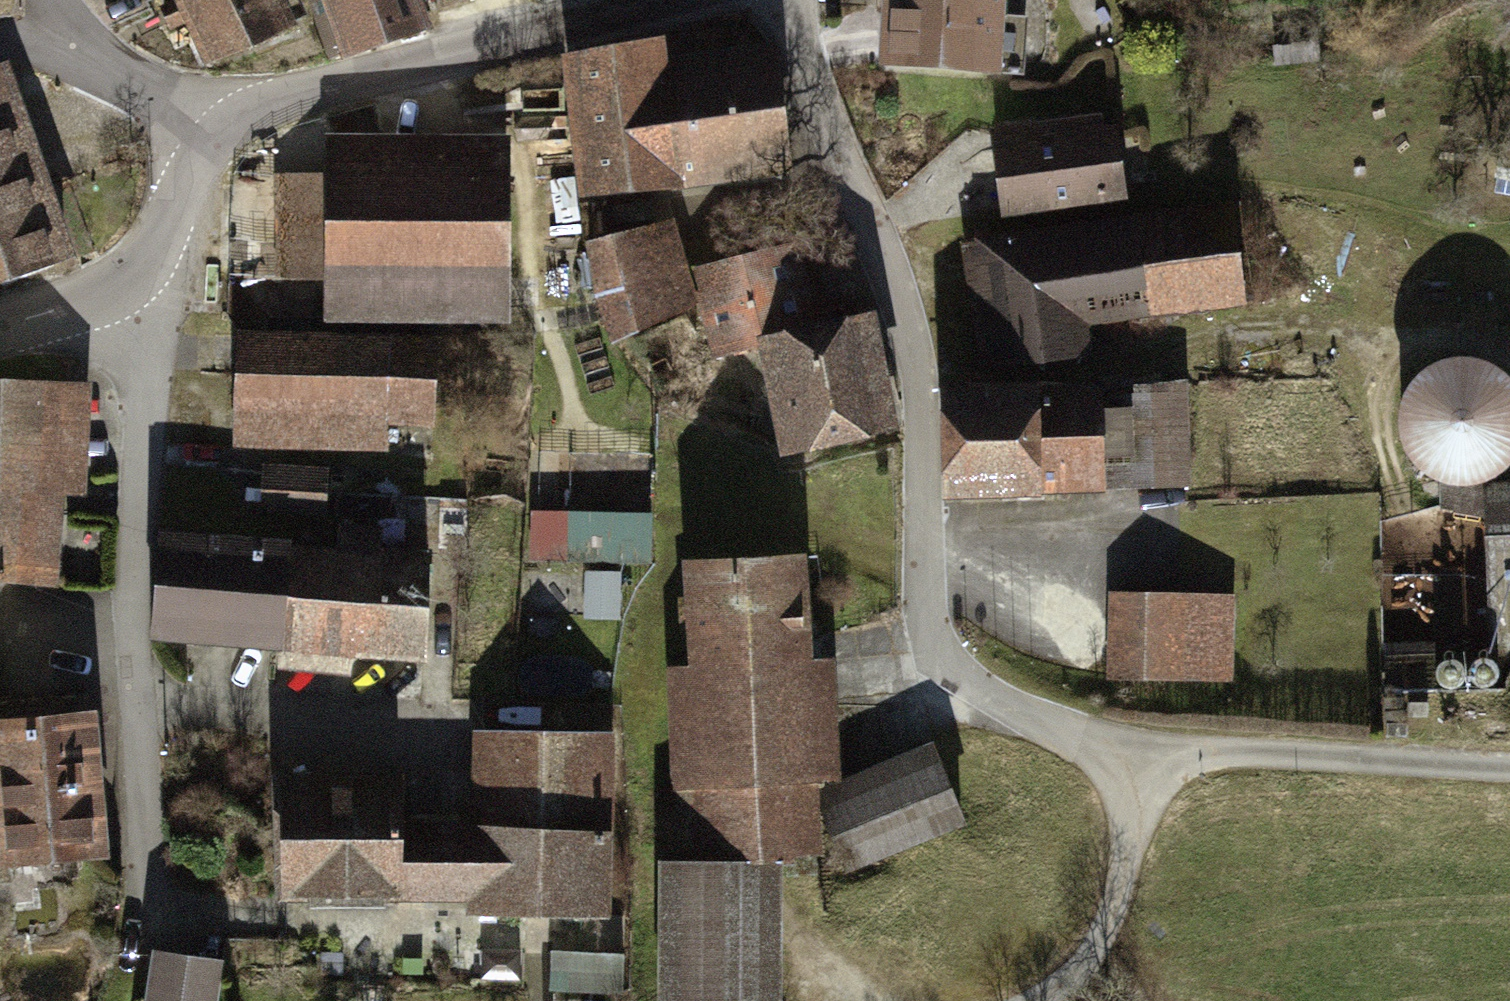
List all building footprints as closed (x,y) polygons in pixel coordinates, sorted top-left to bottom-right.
[(209,62),(290,26),(278,0),(182,0),(182,1),(164,9),(173,28),(191,20),(209,62)] [(346,56),(426,28),(418,5),(417,0),(327,0),(346,56)] [(889,63),(992,71),(997,0),(893,0),(889,63)] [(776,53),(658,69),(656,42),(572,58),(585,189),(674,181),(789,166),(776,53)] [(32,163),(0,70),(0,174),(32,163)] [(1102,135),(1001,150),(1009,209),(1111,195),(1102,135)] [(4,289),(67,260),(32,163),(0,174),(0,283),(4,289)] [(501,168),(334,168),(334,176),(284,176),(284,278),(334,278),(334,318),(501,318),(501,168)] [(1135,217),(983,241),(998,364),(1089,353),(1106,316),(1149,310),(1135,217)] [(640,238),(590,251),(597,294),(613,343),(696,302),(683,259),(651,270),(640,238)] [(790,247),(694,270),(715,356),(763,344),(761,339),(809,327),(790,247)] [(711,365),(685,314),(633,340),(659,391),(711,365)] [(892,431),(867,315),(809,327),(761,339),(763,344),(787,454),(892,431)] [(391,343),(239,336),(235,407),(388,414),(391,343)] [(1488,361),(1469,355),(1449,356),(1430,363),(1415,375),(1404,392),(1400,411),(1402,431),(1411,449),(1424,463),(1442,472),(1462,475),(1481,471),(1499,461),(1509,448),(1509,382),(1504,373),(1488,361)] [(51,585),(62,385),(0,382),(0,582),(51,585)] [(942,392),(946,491),(1140,485),(1138,399),(1099,397),(1098,394),(1051,392),(1050,388),(942,392)] [(327,472),(271,469),(269,513),(325,515),(327,472)] [(1509,648),(1509,491),(1493,492),(1492,472),(1482,478),(1468,482),(1455,481),(1442,479),(1443,509),(1493,516),(1500,648),(1509,648)] [(651,522),(537,518),(536,559),(650,563),(651,522)] [(339,554),(290,550),(281,645),(423,655),(428,561),(397,559),(399,524),(342,520),(339,554)] [(290,550),(159,540),(152,632),(281,645),(290,550)] [(798,561),(693,566),(694,597),(682,599),(683,618),(694,618),(702,780),(689,781),(692,816),(683,817),(686,862),(781,855),(812,852),(798,561)] [(616,615),(616,575),(589,575),(589,615),(616,615)] [(1230,601),(1116,595),(1113,677),(1226,680),(1230,601)] [(86,720),(0,728),(0,793),(92,785),(86,720)] [(475,894),(475,915),(604,914),(604,733),(480,733),(481,829),(406,829),(406,819),(400,819),(400,795),(407,795),(407,783),(400,783),(400,780),(281,783),(286,895),(475,894)] [(832,805),(855,860),(962,816),(940,761),(832,805)] [(92,785),(0,793),(0,859),(98,850),(92,785)] [(661,865),(661,1000),(780,1000),(781,855),(686,862),(686,865),(661,865)] [(615,948),(539,945),(537,988),(614,991),(615,948)] [(218,962),(160,953),(152,1000),(213,1000),(218,962)]
